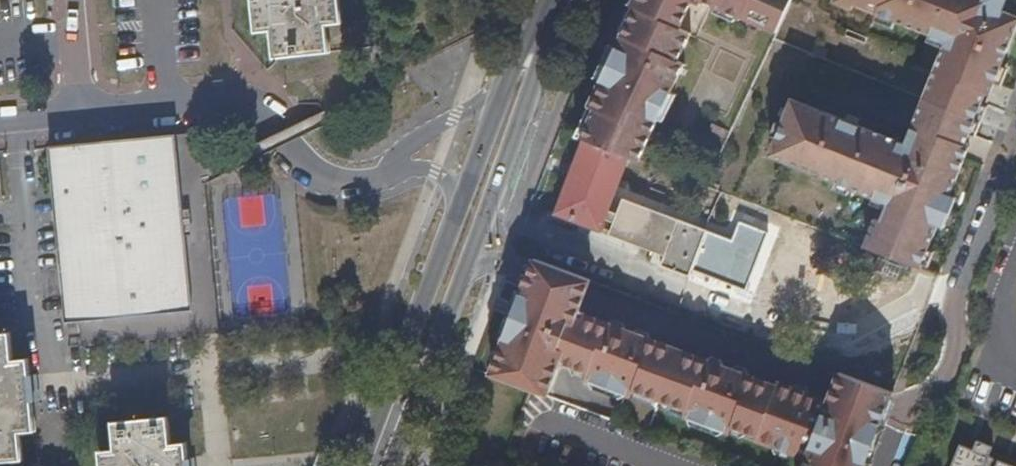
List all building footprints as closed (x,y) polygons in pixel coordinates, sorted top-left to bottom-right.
[(259,29),(274,29),(277,55),(332,50),(330,23),(345,21),(343,0),(256,0),(259,29)] [(623,47),(619,55),(605,88),(593,113),(598,115),(586,145),(571,184),(556,221),(602,240),(608,227),(614,230),(611,240),(666,262),(663,270),(692,281),(710,234),(624,202),(619,217),(612,215),(632,163),(646,168),(662,132),(674,106),(688,77),(680,75),(692,47),(682,43),(698,12),(704,15),(708,8),(722,15),(720,17),(742,27),(747,29),(747,27),(751,21),(767,29),(767,32),(767,35),(781,41),(801,0),(644,0),(623,47)] [(623,47),(644,0),(636,0),(630,13),(633,14),(619,44),(623,47)] [(923,278),(971,155),(968,152),(987,102),(993,102),(1015,42),(1015,24),(998,16),(1002,6),(986,0),(846,0),(844,5),(856,10),(855,12),(948,50),(909,151),(796,108),(774,166),(885,208),(866,256),(923,278)] [(742,27),(720,17),(718,23),(740,33),(742,27)] [(751,21),(747,27),(767,35),(767,32),(767,29),(751,21)] [(349,24),(351,44),(365,43),(363,23),(349,24)] [(597,84),(605,88),(619,55),(612,51),(597,84)] [(674,106),(662,132),(667,134),(679,108),(674,106)] [(581,143),(586,145),(598,115),(593,113),(581,143)] [(200,327),(198,299),(193,227),(214,224),(211,179),(236,165),(233,160),(231,155),(222,159),(206,130),(65,140),(54,141),(72,314),(121,309),(123,335),(200,327)] [(728,145),(731,138),(717,132),(714,138),(728,145)] [(0,163),(0,194),(9,193),(6,162),(0,163)] [(495,385),(552,405),(562,379),(565,375),(568,374),(593,383),(590,389),(735,442),(738,435),(763,443),(762,448),(812,465),(873,465),(893,414),(897,400),(845,380),(839,394),(834,409),(782,390),(781,394),(583,321),(590,301),(594,291),(539,269),(534,281),(495,385)] [(28,452),(25,425),(40,423),(33,352),(18,353),(16,327),(0,328),(0,455),(28,452)] [(191,437),(175,438),(172,411),(118,416),(121,443),(104,445),(105,465),(194,465),(191,437)]
